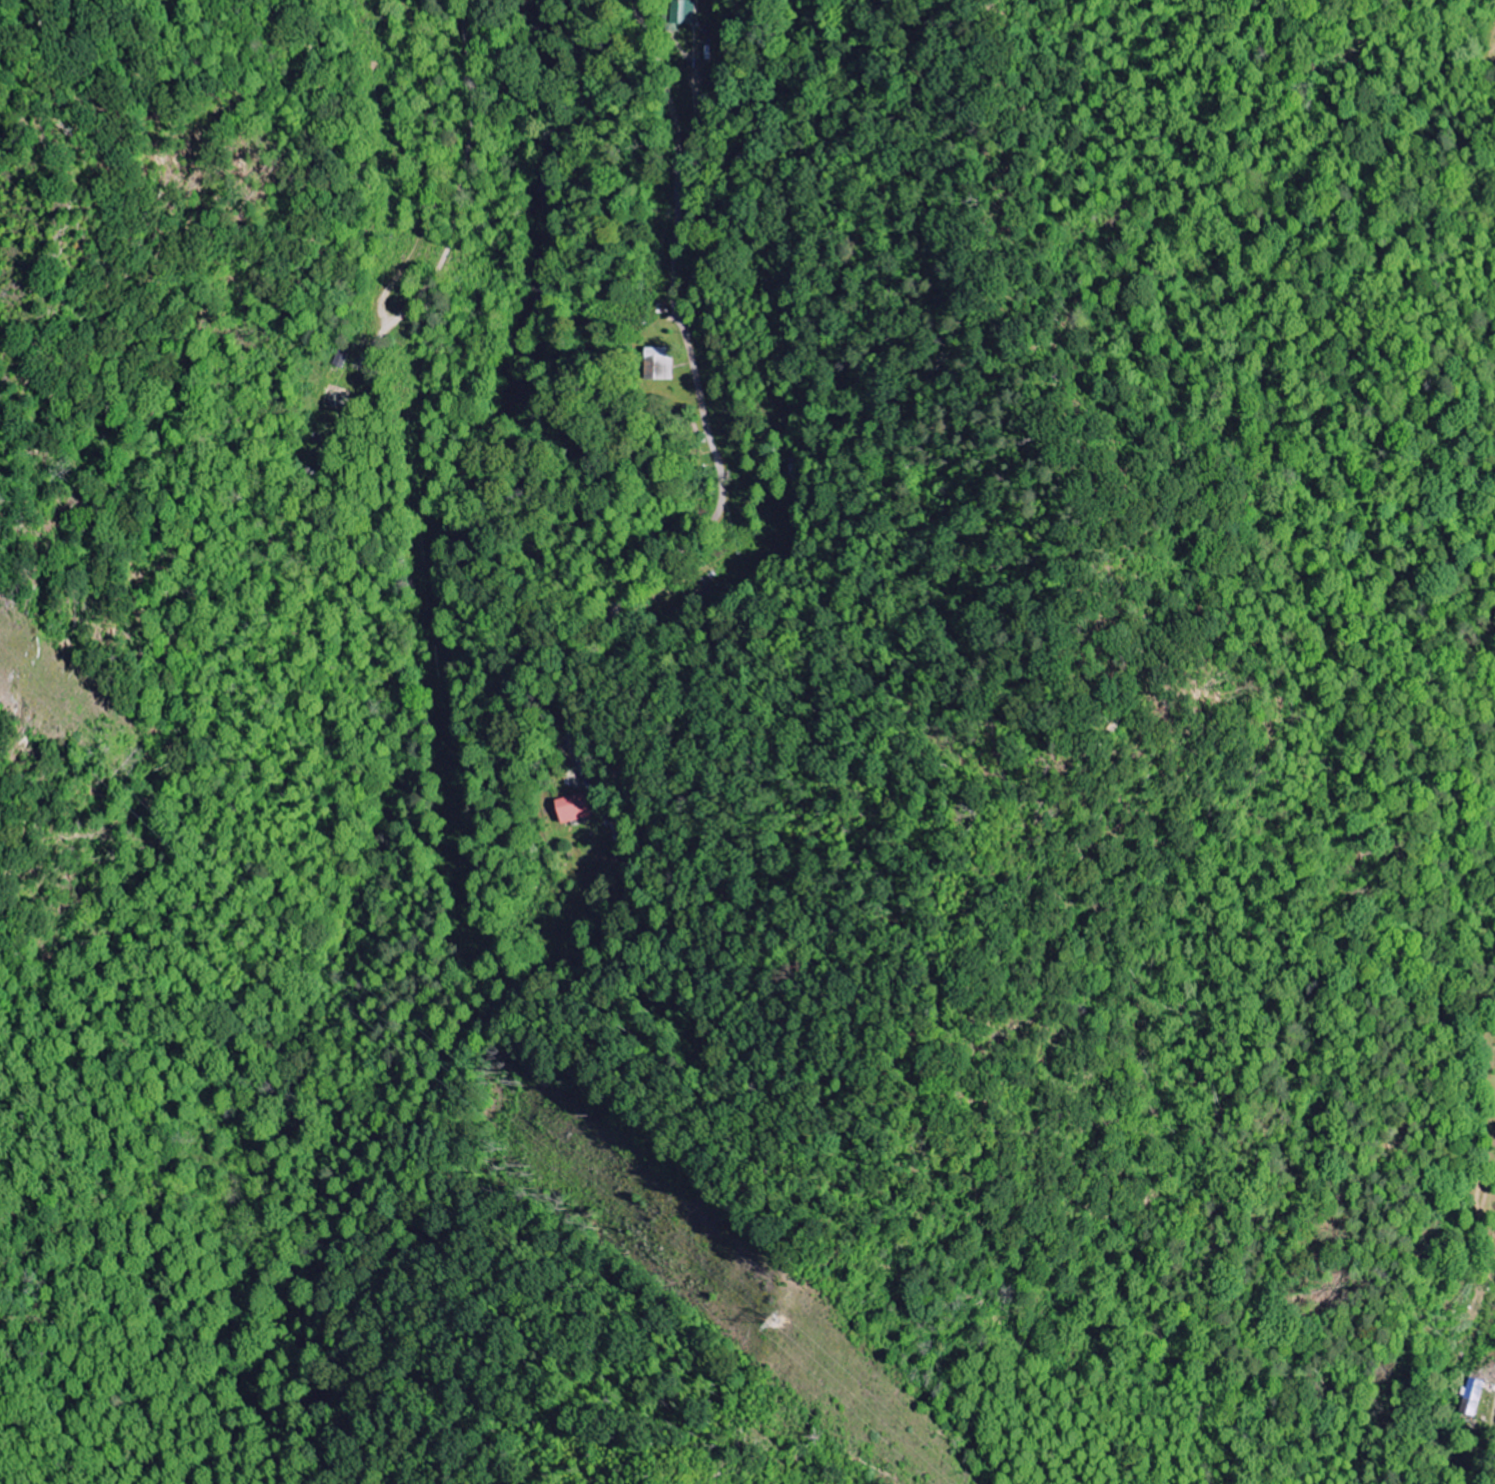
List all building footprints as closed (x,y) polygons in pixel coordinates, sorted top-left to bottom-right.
[(693,25),(694,2),(671,1),(671,24),(693,25)] [(647,381),(673,381),(672,348),(646,348),(647,381)] [(332,366),(343,369),(348,354),(337,350),(332,366)] [(556,800),(561,824),(591,817),(586,793),(556,800)] [(1485,1382),(1471,1378),(1466,1398),(1480,1402),(1485,1382)]
